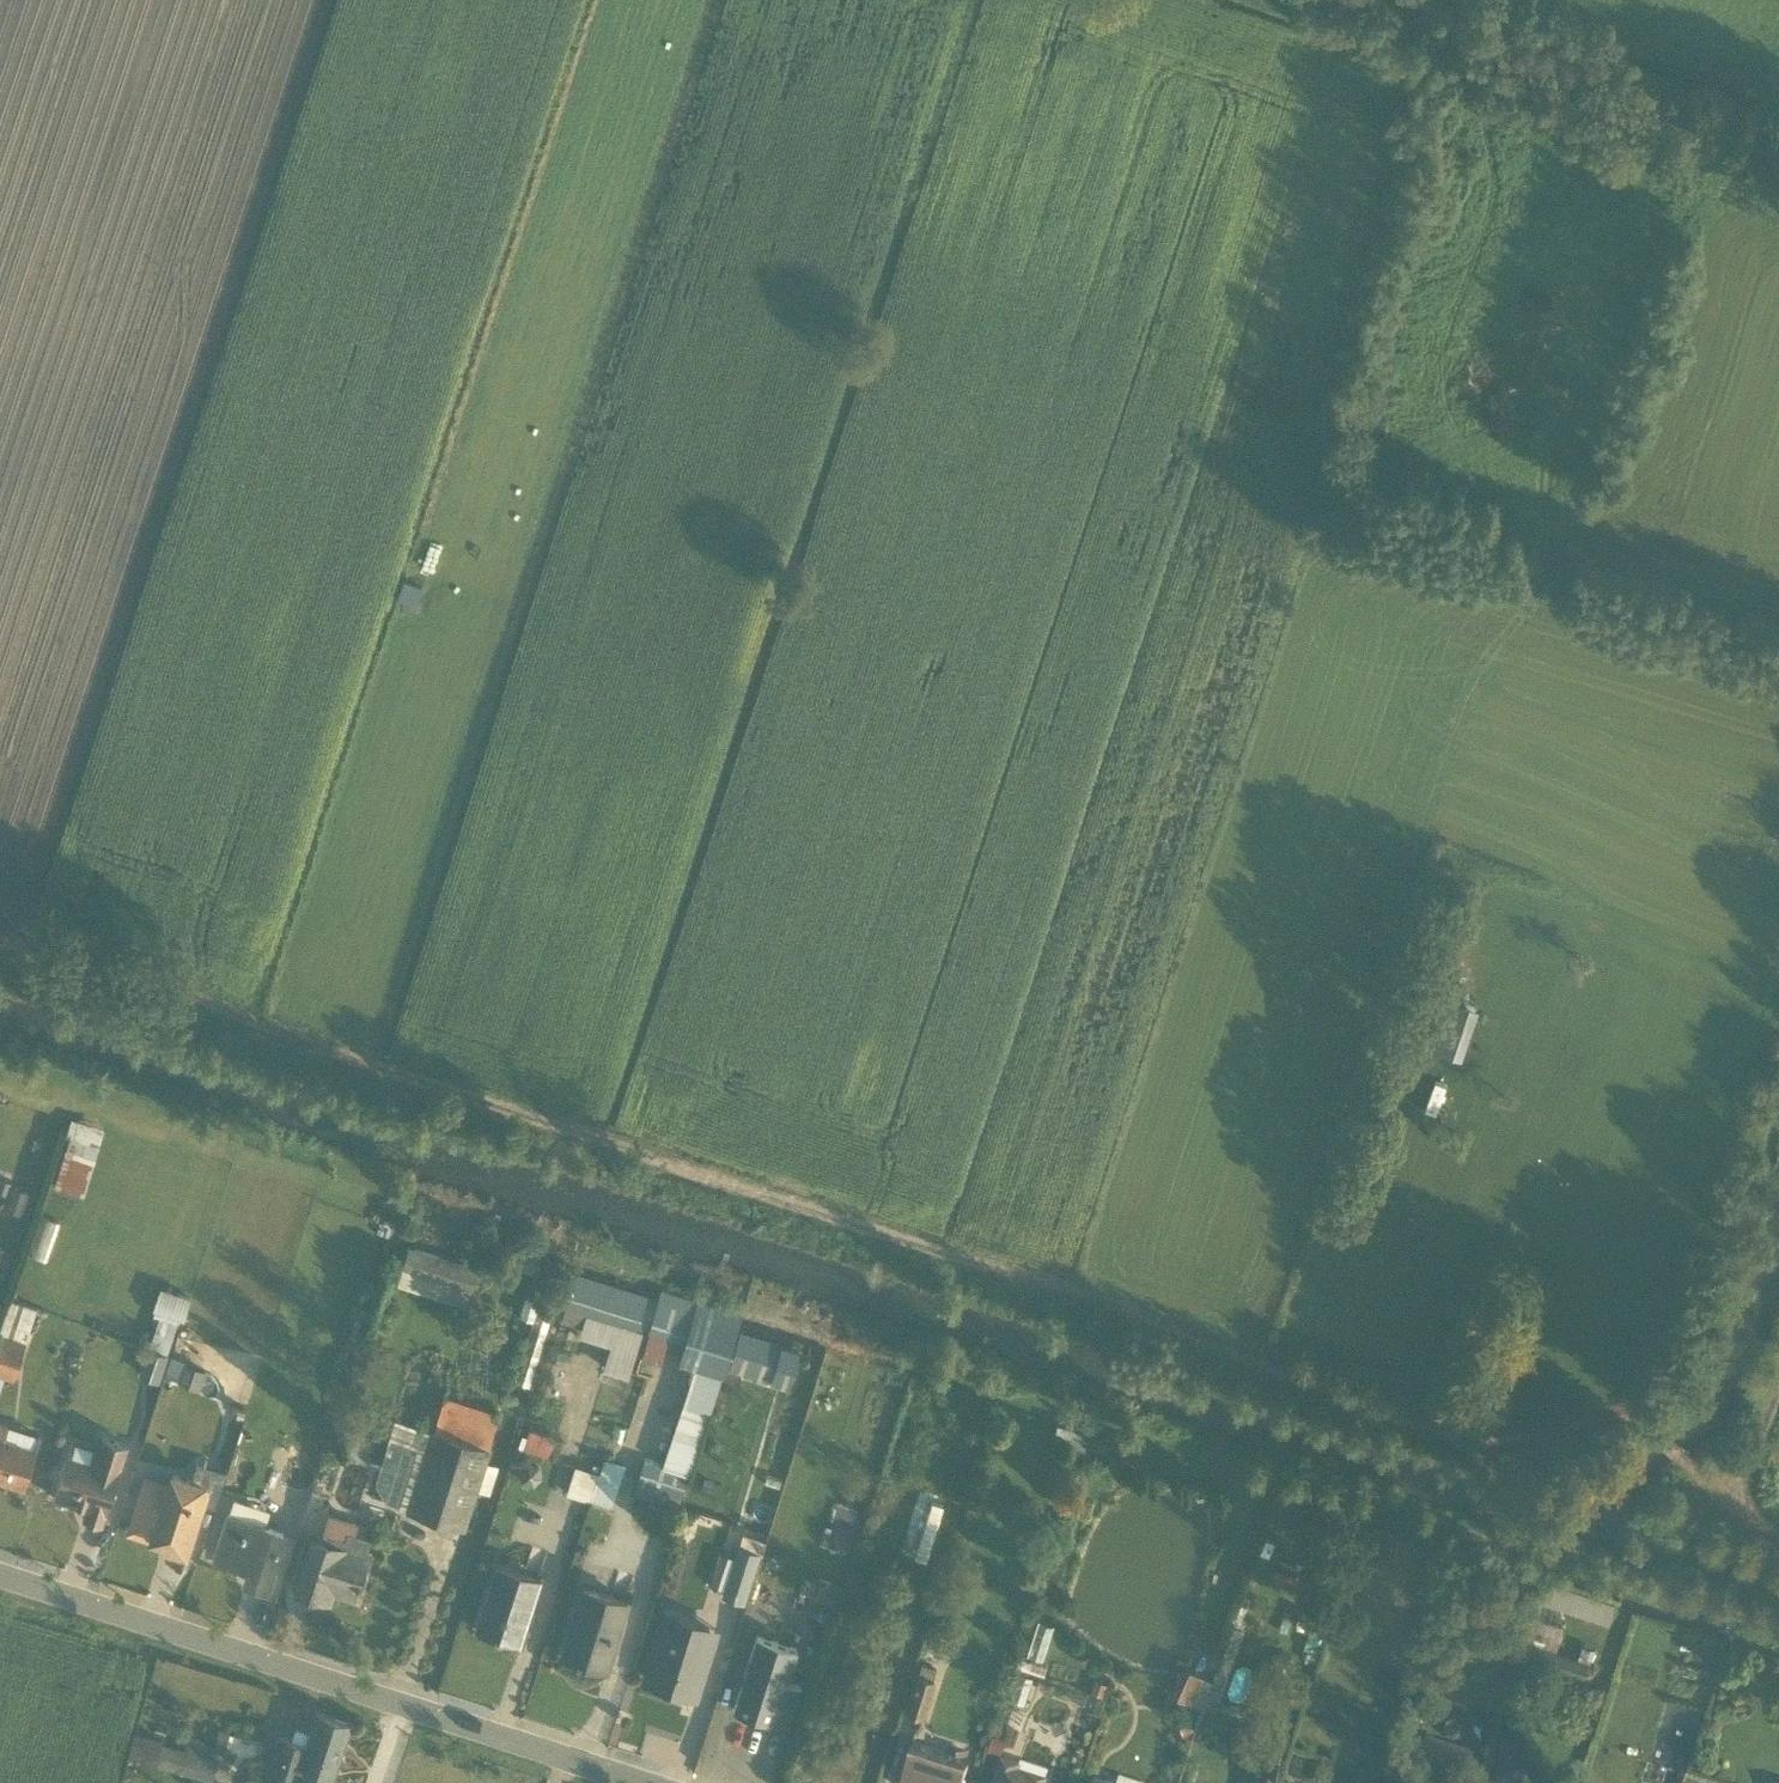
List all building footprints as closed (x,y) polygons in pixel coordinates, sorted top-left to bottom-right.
[(62,1135),(47,1185),(83,1195),(103,1129),(70,1118),(64,1135),(62,1135)] [(29,1193),(12,1187),(4,1210),(22,1216),(29,1193)] [(34,1253),(47,1257),(59,1219),(46,1215),(34,1253)] [(478,1270),(407,1247),(395,1284),(465,1307),(478,1270)] [(643,1306),(649,1287),(577,1263),(562,1306),(564,1308),(560,1322),(580,1329),(578,1336),(608,1346),(601,1370),(626,1378),(628,1377),(641,1331),(645,1332),(653,1310),(652,1310),(643,1306)] [(137,1377),(159,1384),(168,1357),(166,1357),(179,1319),(183,1320),(190,1298),(159,1287),(152,1310),(160,1313),(147,1350),(146,1350),(137,1377)] [(643,1462),(633,1492),(679,1507),(720,1379),(722,1379),(740,1328),(719,1320),(723,1309),(660,1289),(638,1357),(655,1364),(662,1360),(669,1340),(670,1341),(666,1353),(677,1357),(682,1344),(683,1345),(677,1363),(692,1369),(660,1467),(643,1462)] [(529,1387),(553,1305),(524,1297),(518,1319),(520,1319),(531,1323),(514,1383),(529,1387)] [(36,1309),(9,1300),(0,1328),(0,1385),(3,1376),(13,1379),(36,1309)] [(801,1355),(739,1334),(728,1369),(790,1389),(801,1355)] [(479,1348),(477,1372),(490,1372),(491,1348),(479,1348)] [(205,1372),(181,1363),(174,1382),(199,1391),(205,1372)] [(431,1431),(405,1510),(405,1511),(464,1530),(476,1491),(489,1495),(498,1466),(486,1462),(490,1447),(488,1446),(498,1414),(443,1396),(431,1431)] [(405,1510),(431,1431),(393,1420),(374,1484),(384,1503),(405,1510)] [(22,1488),(40,1436),(0,1423),(0,1481),(22,1488)] [(327,1435),(299,1426),(280,1486),(309,1495),(327,1435)] [(559,1439),(528,1430),(521,1451),(552,1460),(559,1439)] [(52,1498),(86,1509),(82,1519),(101,1525),(127,1446),(101,1438),(97,1451),(70,1443),(52,1498)] [(603,1459),(599,1474),(591,1501),(611,1507),(623,1465),(603,1459)] [(213,1507),(225,1473),(204,1465),(194,1465),(190,1478),(168,1470),(164,1482),(143,1475),(123,1534),(160,1546),(165,1551),(186,1557),(203,1503),(213,1507)] [(591,1501),(599,1474),(573,1467),(565,1493),(591,1501)] [(243,1572),(239,1584),(267,1593),(286,1532),(264,1525),(268,1509),(233,1498),(228,1514),(224,1513),(210,1561),(243,1572)] [(353,1600),(372,1539),(354,1534),(357,1523),(327,1513),(320,1539),(308,1536),(291,1593),(330,1605),(333,1594),(353,1600)] [(766,1543),(741,1535),(734,1559),(718,1555),(708,1586),(724,1591),(722,1598),(744,1605),(760,1554),(762,1555),(766,1543)] [(540,1579),(496,1565),(476,1629),(493,1635),(492,1637),(497,1638),(498,1636),(520,1643),(540,1579)] [(838,1585),(813,1577),(806,1597),(832,1605),(838,1585)] [(628,1601),(584,1586),(561,1656),(605,1671),(628,1601)] [(718,1630),(664,1612),(642,1682),(695,1699),(718,1630)] [(1534,1622),(1522,1660),(1584,1680),(1589,1664),(1555,1653),(1562,1631),(1534,1622)] [(772,1724),(773,1721),(788,1725),(800,1687),(787,1683),(798,1648),(757,1635),(732,1711),(772,1724)] [(932,1680),(935,1668),(921,1664),(917,1676),(914,1675),(902,1713),(923,1719),(935,1681),(932,1680)] [(1210,1681),(1179,1668),(1168,1693),(1199,1706),(1210,1681)] [(351,1724),(316,1713),(309,1733),(294,1729),(291,1740),(277,1736),(263,1782),(332,1782),(351,1724)] [(134,1733),(126,1757),(211,1781),(217,1761),(211,1759),(213,1751),(223,1754),(228,1733),(218,1731),(213,1748),(165,1734),(163,1741),(134,1733)] [(1424,1739),(1414,1767),(1460,1782),(1463,1782),(1472,1757),(1424,1739)] [(992,1744),(982,1776),(990,1778),(996,1762),(999,1762),(1004,1748),(992,1744)] [(968,1765),(965,1764),(967,1756),(946,1749),(943,1757),(913,1748),(902,1782),(962,1782),(968,1765)] [(1047,1774),(1019,1765),(1017,1771),(999,1765),(994,1782),(1044,1782),(1047,1774)]
